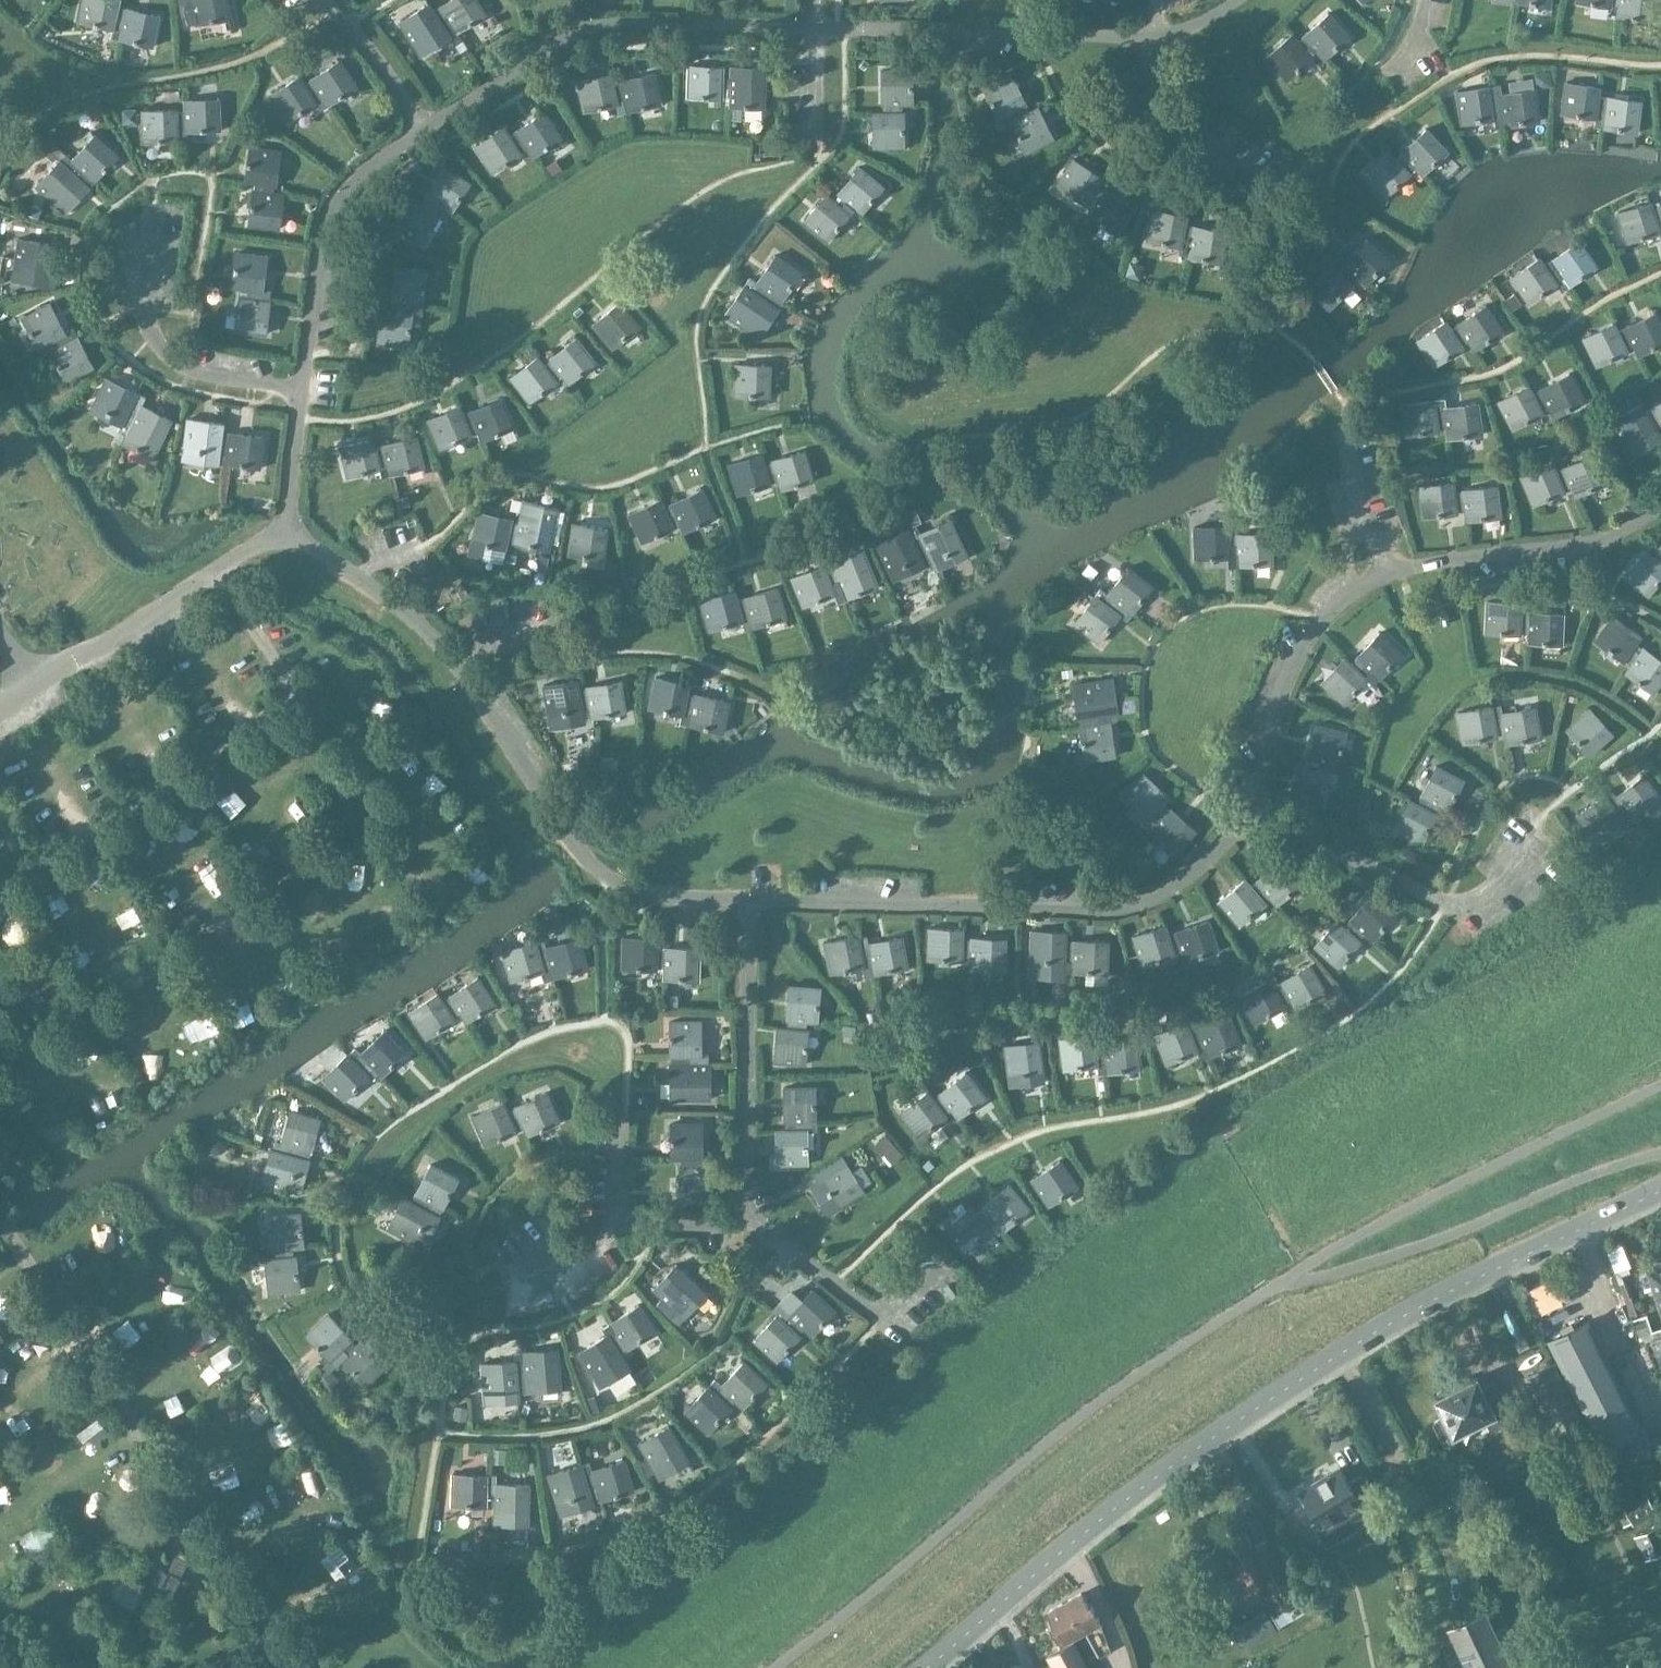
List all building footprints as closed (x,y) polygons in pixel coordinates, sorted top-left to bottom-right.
[(122,29),(124,19),(115,17),(117,8),(119,0),(85,0),(80,22),(113,29),(113,27),(122,29)] [(193,6),(185,8),(188,25),(197,23),(197,25),(230,19),(227,0),(192,0),(193,6)] [(438,9),(443,18),(448,26),(451,30),(454,35),(458,33),(486,15),(477,0),(449,0),(440,5),(441,7),(438,9)] [(1619,5),(1617,17),(1651,22),(1654,0),(1620,0),(1619,5)] [(428,3),(400,21),(422,56),(454,35),(451,30),(448,26),(443,18),(438,9),(434,12),(428,3)] [(124,19),(122,29),(119,40),(152,47),(159,15),(127,8),(126,10),(117,8),(115,17),(124,19)] [(1311,44),(1317,51),(1325,60),(1350,37),(1328,13),(1303,35),(1304,36),(1298,42),(1304,49),(1311,44)] [(196,51),(207,47),(201,30),(190,34),(196,51)] [(1311,57),(1317,51),(1311,44),(1304,49),(1298,42),(1291,34),(1265,57),(1287,81),(1313,59),(1311,57)] [(317,88),(322,96),(329,106),(357,87),(339,60),(311,78),(312,80),(305,85),(310,93),(317,88)] [(722,96),(726,96),(727,77),(722,77),(723,66),(689,65),(688,98),(722,99),(722,96)] [(731,77),(727,77),(726,96),(731,96),(730,107),(764,109),(765,67),(732,66),(731,77)] [(892,104),(902,104),(914,104),(914,70),(881,70),(881,104),(883,104),(883,113),(893,113),(892,104)] [(622,81),(613,83),(615,93),(624,91),(626,100),(628,112),(661,104),(654,72),(621,80),(622,81)] [(617,102),(626,100),(624,91),(615,93),(613,83),(611,73),(578,80),(585,112),(618,105),(617,102)] [(1020,117),(1028,112),(1024,105),(1027,103),(1011,73),(982,89),(998,119),(1007,114),(1016,109),(1020,117)] [(315,101),(322,96),(317,88),(310,93),(305,85),(299,76),(270,94),(288,121),(317,103),(315,101)] [(1594,125),(1603,127),(1606,107),(1597,106),(1598,96),(1600,86),(1566,82),(1562,114),(1595,119),(1594,125)] [(1495,115),(1504,114),(1502,105),(1494,106),(1492,96),(1491,86),(1457,91),(1462,123),(1496,119),(1495,115)] [(1501,95),(1492,96),(1494,106),(1502,105),(1504,114),(1505,126),(1539,121),(1534,89),(1501,94),(1501,95)] [(1606,107),(1603,127),(1603,128),(1637,133),(1641,100),(1607,96),(1607,98),(1598,96),(1597,106),(1606,107)] [(185,99),(186,111),(186,120),(177,121),(178,130),(186,130),(187,132),(220,131),(219,98),(185,99)] [(902,113),(902,104),(892,104),(893,113),(883,113),(872,113),(873,147),(905,147),(905,112),(902,113)] [(1039,107),(1028,112),(1020,117),(1016,109),(1007,114),(1011,121),(1010,122),(1025,152),(1054,137),(1039,107)] [(178,141),(178,130),(177,121),(186,120),(186,111),(177,111),(177,109),(143,110),(144,143),(178,141)] [(517,132),(509,136),(515,144),(522,140),(527,148),(534,157),(562,139),(544,111),(516,130),(517,132)] [(520,153),(527,148),(522,140),(515,144),(509,136),(504,127),(475,146),(493,173),(522,155),(520,153)] [(1409,160),(1415,167),(1423,175),(1448,153),(1426,128),(1401,151),(1402,152),(1396,158),(1402,165),(1409,160)] [(65,154),(59,160),(67,167),(74,174),(80,167),(87,174),(95,182),(118,157),(94,135),(71,160),(65,154)] [(263,191),(273,193),(274,184),(277,185),(282,151),(249,147),(245,180),(255,182),(265,183),(263,191)] [(1409,173),(1415,167),(1409,160),(1402,165),(1396,158),(1389,151),(1364,173),(1386,198),(1411,175),(1409,173)] [(1087,202),(1094,207),(1099,198),(1092,194),(1097,185),(1102,177),(1074,159),(1057,186),(1085,205),(1087,202)] [(59,160),(36,185),(67,213),(95,182),(87,174),(80,167),(74,174),(67,167),(59,160)] [(548,166),(553,174),(560,169),(556,162),(548,166)] [(435,201),(443,206),(453,212),(470,184),(443,166),(425,195),(426,196),(422,203),(430,208),(435,201)] [(846,200),(854,206),(863,213),(884,187),(859,167),(837,193),(839,194),(833,201),(841,207),(846,200)] [(285,194),(273,193),(263,191),(265,183),(255,182),(254,190),(253,190),(248,224),(281,228),(285,194)] [(1099,198),(1094,207),(1088,217),(1116,234),(1134,207),(1105,189),(1104,190),(1097,185),(1092,194),(1099,198)] [(848,213),(854,206),(846,200),(841,207),(833,201),(825,194),(804,220),(829,241),(850,215),(848,213)] [(438,214),(443,206),(435,201),(430,208),(422,203),(413,198),(395,226),(423,244),(441,215),(438,214)] [(1660,229),(1660,219),(1656,220),(1653,211),(1650,201),(1618,212),(1628,243),(1660,233),(1659,230),(1660,229)] [(1154,209),(1148,241),(1181,247),(1179,255),(1188,256),(1190,246),(1192,236),(1183,235),(1185,225),(1187,215),(1154,209)] [(1193,227),(1185,225),(1183,235),(1192,236),(1190,246),(1188,257),(1221,264),(1227,232),(1194,225),(1193,227)] [(58,268),(49,266),(53,243),(20,238),(12,282),(55,289),(58,268)] [(1350,270),(1358,277),(1366,285),(1390,262),(1366,238),(1342,262),(1344,263),(1338,270),(1344,277),(1350,270)] [(1548,264),(1545,266),(1550,274),(1554,272),(1559,280),(1563,277),(1569,287),(1597,267),(1579,240),(1551,260),(1552,261),(1548,264)] [(250,297),(260,298),(261,290),(264,290),(268,257),(236,252),(231,286),(242,287),(251,288),(250,297)] [(766,290),(774,295),(783,301),(802,273),(775,255),(756,283),(758,284),(753,291),(761,297),(766,290)] [(1569,287),(1563,277),(1559,280),(1554,272),(1550,274),(1545,266),(1539,257),(1511,277),(1530,304),(1557,285),(1562,291),(1569,287)] [(1352,283),(1358,277),(1350,270),(1344,277),(1338,270),(1330,262),(1306,286),(1330,309),(1354,286),(1352,283)] [(402,302),(412,303),(423,305),(428,271),(395,267),(391,301),(393,301),(392,309),(401,311),(402,302)] [(769,302),(774,295),(766,290),(761,297),(753,291),(744,285),(725,313),(760,337),(779,309),(769,302)] [(271,300),(260,298),(250,297),(251,288),(242,287),(241,296),(239,296),(235,329),(267,333),(271,300)] [(411,312),(412,303),(402,302),(401,311),(392,309),(381,308),(377,342),(409,346),(414,312),(411,312)] [(614,349),(639,327),(618,302),(593,324),(614,349)] [(38,348),(47,343),(55,339),(67,333),(51,303),(22,318),(38,348)] [(1463,333),(1469,341),(1475,351),(1503,332),(1485,305),(1457,323),(1458,325),(1451,329),(1456,338),(1463,333)] [(1634,345),(1639,356),(1660,346),(1660,323),(1655,312),(1625,326),(1625,328),(1618,332),(1622,340),(1630,337),(1634,345)] [(1461,346),(1469,341),(1463,333),(1456,338),(1451,329),(1445,321),(1417,340),(1435,367),(1463,348),(1461,346)] [(1626,349),(1634,345),(1630,337),(1622,340),(1618,332),(1613,322),(1583,338),(1597,367),(1628,352),(1626,349)] [(51,351),(49,352),(65,381),(94,366),(79,336),(74,329),(67,333),(55,339),(59,346),(51,351)] [(557,367),(563,375),(569,384),(596,363),(576,337),(549,358),(551,360),(544,365),(550,373),(557,367)] [(556,380),(563,375),(557,367),(550,373),(544,365),(537,356),(511,377),(530,403),(557,382),(556,380)] [(769,397),(770,364),(736,363),(735,396),(769,397)] [(1545,399),(1549,407),(1555,418),(1585,402),(1570,373),(1540,389),(1541,390),(1533,394),(1537,403),(1545,399)] [(107,377),(93,407),(125,423),(122,428),(128,431),(132,423),(136,415),(128,411),(137,392),(107,377)] [(1542,411),(1549,407),(1545,399),(1537,403),(1533,394),(1528,385),(1498,401),(1514,430),(1543,414),(1542,411)] [(132,423),(127,433),(157,448),(172,419),(144,405),(148,398),(137,392),(128,411),(136,415),(132,423)] [(475,421),(479,430),(483,441),(514,428),(502,397),(471,411),(471,412),(463,416),(467,425),(475,421)] [(1438,429),(1447,428),(1445,418),(1437,419),(1435,410),(1434,400),(1401,404),(1405,437),(1438,432),(1438,429)] [(1650,410),(1655,418),(1660,427),(1660,426),(1660,401),(1653,406),(1654,408),(1650,410)] [(1445,418),(1447,428),(1449,439),(1482,435),(1478,402),(1444,407),(1444,409),(1435,410),(1437,419),(1445,418)] [(1660,440),(1660,426),(1660,427),(1655,418),(1650,410),(1646,412),(1641,403),(1612,420),(1633,456),(1660,440)] [(471,434),(479,430),(475,421),(467,425),(463,416),(459,406),(428,419),(441,449),(472,436),(471,434)] [(220,442),(221,433),(223,422),(189,418),(184,459),(226,464),(229,444),(220,442)] [(229,444),(226,464),(260,468),(264,436),(230,432),(230,434),(221,433),(220,442),(229,444)] [(386,455),(389,465),(391,476),(424,467),(416,436),(384,444),(384,446),(376,448),(378,457),(386,455)] [(380,467),(389,465),(386,455),(378,457),(376,448),(373,438),(340,446),(348,477),(381,469),(380,467)] [(776,470),(778,480),(782,491),(814,481),(805,450),(772,459),(773,461),(764,464),(767,473),(776,470)] [(1568,477),(1572,486),(1576,497),(1607,484),(1594,453),(1563,467),(1564,468),(1556,472),(1560,481),(1568,477)] [(770,482),(778,480),(776,470),(767,473),(764,464),(761,454),(729,463),(739,495),(771,485),(770,482)] [(1564,490),(1572,486),(1568,477),(1560,481),(1556,472),(1552,462),(1521,476),(1534,506),(1565,493),(1564,490)] [(1453,482),(1420,486),(1424,518),(1457,514),(1458,523),(1467,522),(1466,510),(1464,501),(1456,502),(1454,492),(1453,482)] [(1464,501),(1466,510),(1467,522),(1501,517),(1496,485),(1463,489),(1463,491),(1454,492),(1456,502),(1464,501)] [(676,513),(680,522),(685,532),(715,518),(701,488),(671,503),(672,505),(664,508),(668,517),(676,513)] [(672,526),(680,522),(676,513),(668,517),(664,508),(659,499),(629,513),(643,543),(673,528),(672,526)] [(507,540),(507,542),(548,550),(557,507),(524,501),(520,522),(517,532),(509,530),(507,540)] [(479,511),(472,543),(485,546),(483,557),(503,561),(505,550),(507,542),(507,540),(509,530),(517,532),(520,522),(511,521),(512,518),(479,511)] [(924,543),(928,552),(933,563),(964,548),(950,519),(919,533),(920,535),(912,538),(916,547),(924,543)] [(602,560),(607,528),(574,523),(569,555),(602,560)] [(1228,525),(1194,526),(1196,559),(1230,558),(1230,569),(1239,568),(1238,566),(1238,555),(1238,545),(1229,545),(1229,535),(1228,525)] [(920,556),(928,552),(924,543),(916,547),(912,538),(908,529),(877,543),(894,580),(925,566),(920,556)] [(1237,535),(1229,535),(1229,545),(1238,545),(1238,555),(1238,566),(1272,565),(1271,532),(1237,533),(1237,535)] [(1647,551),(1654,556),(1660,562),(1660,544),(1658,548),(1654,544),(1647,551)] [(1654,556),(1647,551),(1645,549),(1624,575),(1649,596),(1660,582),(1660,562),(1654,556)] [(835,571),(827,574),(831,583),(839,580),(842,589),(847,600),(878,587),(863,551),(832,563),(835,571)] [(507,555),(505,567),(514,569),(517,557),(507,555)] [(536,572),(536,573),(546,575),(550,560),(539,558),(538,562),(536,572)] [(834,592),(842,589),(839,580),(831,583),(827,574),(823,564),(792,577),(804,607),(835,595),(834,592)] [(616,576),(617,567),(608,565),(607,574),(616,576)] [(1100,589),(1095,596),(1103,602),(1111,608),(1116,601),(1124,607),(1133,614),(1153,587),(1127,567),(1107,594),(1100,589)] [(748,607),(751,617),(754,628),(786,618),(777,587),(745,597),(745,598),(737,601),(739,610),(748,607)] [(742,619),(751,617),(748,607),(739,610),(737,601),(734,590),(701,600),(710,631),(743,622),(742,619)] [(1095,596),(1074,623),(1100,643),(1121,616),(1127,621),(1133,614),(1124,607),(1116,601),(1111,608),(1103,602),(1095,596)] [(1520,632),(1529,632),(1529,623),(1521,622),(1521,613),(1521,602),(1488,601),(1486,633),(1520,635),(1520,632)] [(1521,613),(1521,622),(1529,623),(1529,632),(1528,644),(1562,646),(1563,613),(1530,611),(1530,605),(1521,604),(1521,613)] [(1625,659),(1632,664),(1637,656),(1630,651),(1636,644),(1642,635),(1614,615),(1596,642),(1623,662),(1625,659)] [(1365,665),(1372,671),(1380,679),(1403,654),(1379,632),(1356,657),(1358,658),(1352,664),(1359,671),(1365,665)] [(1632,664),(1625,674),(1653,693),(1660,681),(1660,659),(1644,647),(1643,649),(1636,644),(1630,651),(1637,656),(1632,664)] [(1366,678),(1372,671),(1365,665),(1359,671),(1352,664),(1344,657),(1321,682),(1345,704),(1368,680),(1366,678)] [(683,713),(691,715),(693,705),(685,704),(687,694),(689,683),(656,677),(649,709),(683,716),(683,713)] [(577,679),(543,685),(551,727),(584,721),(583,717),(592,716),(589,697),(580,699),(579,690),(577,679)] [(1108,713),(1117,712),(1119,712),(1113,679),(1072,685),(1077,718),(1089,716),(1090,725),(1100,724),(1099,715),(1108,713)] [(587,688),(579,690),(580,699),(589,697),(592,716),(592,718),(626,712),(620,680),(587,686),(587,688)] [(693,705),(691,715),(689,726),(723,732),(729,700),(696,693),(695,696),(687,694),(685,704),(693,705)] [(1497,735),(1506,734),(1504,724),(1495,725),(1493,716),(1491,706),(1458,712),(1464,744),(1497,738),(1497,735)] [(1504,724),(1506,734),(1507,745),(1541,739),(1535,706),(1502,712),(1502,714),(1493,716),(1495,725),(1504,724)] [(1589,755),(1613,733),(1590,708),(1566,730),(1589,755)] [(1118,719),(1117,712),(1108,713),(1099,715),(1100,724),(1090,725),(1079,727),(1084,760),(1116,755),(1111,722),(1116,721),(1118,719)] [(1310,758),(1308,767),(1317,769),(1319,760),(1329,762),(1340,765),(1347,732),(1315,725),(1308,758),(1310,758)] [(407,753),(381,762),(389,786),(415,777),(407,753)] [(1327,771),(1329,762),(1319,760),(1317,769),(1308,767),(1298,765),(1290,797),(1322,805),(1329,772),(1327,771)] [(1431,801),(1439,805),(1450,811),(1465,781),(1436,766),(1420,796),(1422,797),(1418,804),(1427,809),(1431,801)] [(1150,818),(1156,824),(1163,816),(1156,811),(1163,803),(1170,795),(1144,773),(1123,798),(1148,820),(1150,818)] [(1629,813),(1636,822),(1660,802),(1660,799),(1642,775),(1616,796),(1617,797),(1610,803),(1616,810),(1623,805),(1629,813)] [(1622,818),(1629,813),(1623,805),(1616,810),(1610,803),(1604,794),(1577,815),(1597,841),(1624,820),(1622,818)] [(305,796),(284,806),(296,830),(317,820),(305,796)] [(1435,813),(1439,805),(1431,801),(1427,809),(1418,804),(1409,800),(1393,830),(1422,845),(1438,814),(1435,813)] [(194,834),(205,828),(190,803),(180,809),(194,834)] [(1169,809),(1163,803),(1156,811),(1163,816),(1156,824),(1149,832),(1174,854),(1196,830),(1170,808),(1169,809)] [(376,883),(386,876),(373,858),(363,866),(376,883)] [(1264,889),(1270,896),(1278,905),(1303,884),(1282,858),(1256,880),(1257,881),(1251,887),(1257,894),(1264,889)] [(1263,902),(1270,896),(1264,889),(1257,894),(1251,887),(1244,879),(1218,901),(1240,926),(1265,904),(1263,902)] [(1357,927),(1365,933),(1373,941),(1396,916),(1371,894),(1349,920),(1350,921),(1344,927),(1351,934),(1357,927)] [(1179,941),(1182,951),(1186,962),(1218,951),(1208,920),(1176,931),(1176,932),(1168,935),(1171,944),(1179,941)] [(1359,940),(1365,933),(1357,927),(1351,934),(1344,927),(1337,920),(1314,946),(1339,967),(1361,942),(1359,940)] [(1174,953),(1182,951),(1179,941),(1171,944),(1168,935),(1165,925),(1133,936),(1143,967),(1175,956),(1174,953)] [(962,958),(971,958),(971,948),(962,948),(963,938),(963,928),(929,927),(928,960),(962,961),(962,958)] [(1064,961),(1073,961),(1074,951),(1065,951),(1065,941),(1066,931),(1032,930),(1031,963),(1064,964),(1064,961)] [(864,964),(872,963),(870,953),(862,955),(860,945),(858,935),(825,942),(831,974),(864,967),(864,964)] [(657,957),(657,948),(657,938),(624,936),(622,969),(656,970),(656,967),(665,968),(665,958),(657,957)] [(870,953),(872,963),(874,974),(908,968),(901,936),(868,942),(869,944),(860,945),(862,955),(870,953)] [(546,948),(538,950),(540,960),(549,957),(552,967),(555,978),(587,969),(578,937),(546,947),(546,948)] [(971,948),(971,958),(970,970),(1004,971),(1005,938),(971,937),(971,938),(963,938),(962,948),(971,948)] [(1074,951),(1073,961),(1073,973),(1107,974),(1108,941),(1074,940),(1074,942),(1065,941),(1065,951),(1074,951)] [(543,969),(552,967),(549,957),(540,960),(538,950),(535,941),(503,950),(512,982),(544,972),(543,969)] [(666,948),(657,948),(657,957),(665,958),(665,968),(664,979),(698,981),(700,948),(666,947),(666,948)] [(1281,983),(1273,987),(1278,995),(1286,991),(1291,999),(1297,1010),(1326,992),(1309,964),(1280,981),(1281,983)] [(450,996),(443,1001),(448,1009),(455,1004),(461,1013),(467,1023),(496,1004),(478,977),(449,995),(450,996)] [(1283,1004),(1291,999),(1286,991),(1278,995),(1273,987),(1268,978),(1239,996),(1256,1024),(1285,1007),(1283,1004)] [(797,1020),(807,1021),(819,1022),(822,988),(789,986),(786,1019),(787,1019),(787,1028),(797,1029),(797,1020)] [(453,1017),(461,1013),(455,1004),(448,1009),(443,1001),(437,993),(408,1011),(427,1039),(455,1020),(453,1017)] [(891,1010),(882,1012),(884,1022),(893,1020),(891,1010)] [(1201,1037),(1205,1046),(1209,1057),(1241,1045),(1229,1014),(1197,1026),(1198,1028),(1190,1031),(1193,1040),(1201,1037)] [(806,1030),(807,1021),(797,1020),(797,1029),(787,1028),(777,1027),(774,1061),(807,1064),(809,1030),(806,1030)] [(690,1064),(699,1064),(699,1055),(702,1055),(702,1021),(669,1021),(669,1055),(671,1055),(689,1055),(690,1064)] [(1197,1049),(1205,1046),(1201,1037),(1193,1040),(1190,1031),(1186,1021),(1154,1034),(1167,1064),(1198,1052),(1197,1049)] [(360,1054),(354,1060),(361,1067),(367,1061),(374,1068),(382,1077),(406,1053),(384,1030),(359,1053),(360,1054)] [(1097,1063),(1106,1062),(1104,1052),(1096,1053),(1094,1044),(1093,1033),(1060,1038),(1064,1070),(1097,1066),(1097,1063)] [(1104,1052),(1106,1062),(1107,1074),(1141,1069),(1137,1036),(1103,1041),(1103,1042),(1094,1044),(1096,1053),(1104,1052)] [(1009,1078),(1043,1073),(1039,1041),(1005,1045),(1009,1078)] [(368,1074),(374,1068),(367,1061),(361,1067),(354,1060),(347,1053),(322,1077),(346,1100),(370,1077),(368,1074)] [(689,1055),(671,1055),(671,1064),(669,1064),(670,1098),(711,1098),(711,1064),(699,1064),(690,1064),(689,1055)] [(940,1094),(933,1099),(939,1107),(946,1101),(952,1109),(959,1119),(986,1098),(966,1072),(939,1092),(940,1094)] [(785,1121),(785,1126),(805,1125),(805,1121),(814,1121),(817,1121),(816,1087),(783,1087),(784,1121),(785,1121)] [(945,1115),(952,1109),(946,1101),(939,1107),(933,1099),(927,1091),(900,1111),(920,1138),(947,1117),(945,1115)] [(520,1116),(523,1125),(528,1136),(559,1122),(547,1092),(515,1106),(516,1107),(507,1111),(511,1120),(520,1116)] [(515,1129),(523,1125),(520,1116),(511,1120),(507,1111),(503,1102),(472,1115),(486,1145),(517,1131),(515,1129)] [(289,1154),(291,1147),(301,1149),(312,1152),(321,1119),(290,1110),(281,1143),(282,1143),(280,1152),(289,1154)] [(786,1130),(775,1130),(776,1164),(809,1163),(808,1131),(817,1131),(817,1121),(805,1121),(805,1125),(785,1126),(786,1130)] [(671,1157),(681,1157),(690,1157),(691,1166),(700,1166),(700,1157),(703,1157),(703,1123),(670,1124),(671,1157)] [(289,1154),(280,1152),(270,1149),(261,1181),(301,1193),(310,1160),(299,1157),(301,1149),(291,1147),(289,1154)] [(712,1166),(700,1166),(691,1166),(690,1157),(681,1157),(681,1166),(679,1166),(680,1200),(713,1199),(712,1166)] [(1049,1206),(1078,1187),(1060,1160),(1031,1179),(1049,1206)] [(818,1179),(837,1208),(864,1190),(846,1161),(818,1179)] [(424,1199),(433,1203),(444,1209),(459,1179),(430,1164),(414,1194),(416,1194),(412,1202),(420,1207),(424,1199)] [(990,1215),(996,1222),(1004,1231),(1030,1209),(1009,1184),(983,1206),(984,1207),(977,1213),(984,1220),(990,1215)] [(429,1211),(433,1203),(424,1199),(420,1207),(412,1202),(403,1197),(387,1228),(424,1247),(440,1217),(429,1211)] [(990,1228),(996,1222),(990,1215),(984,1220),(977,1213),(971,1205),(945,1227),(966,1252),(992,1230),(990,1228)] [(274,1249),(274,1258),(284,1257),(283,1248),(293,1247),(305,1246),(301,1213),(269,1216),(272,1249),(274,1249)] [(294,1256),(293,1247),(283,1248),(284,1257),(274,1258),(264,1259),(268,1293),(301,1289),(297,1256),(294,1256)] [(707,1292),(700,1286),(676,1264),(653,1288),(684,1317),(707,1292)] [(1647,1270),(1660,1307),(1660,1265),(1647,1270)] [(791,1292),(773,1312),(776,1314),(784,1321),(791,1328),(797,1321),(804,1328),(813,1336),(814,1335),(812,1333),(821,1324),(822,1325),(825,1322),(823,1321),(833,1310),(835,1312),(836,1311),(811,1289),(811,1290),(812,1291),(801,1302),(792,1293),(791,1292)] [(36,1300),(27,1306),(35,1320),(45,1314),(36,1300)] [(614,1345),(619,1353),(627,1348),(627,1350),(656,1332),(638,1304),(610,1322),(616,1332),(621,1340),(614,1345)] [(1644,1336),(1649,1334),(1652,1333),(1652,1330),(1646,1312),(1632,1317),(1639,1336),(1644,1336)] [(349,1353),(355,1346),(349,1340),(352,1337),(329,1313),(305,1336),(329,1360),(336,1353),(343,1347),(349,1353)] [(798,1334),(804,1328),(797,1321),(791,1328),(784,1321),(776,1314),(753,1339),(777,1361),(800,1336),(798,1334)] [(1588,1320),(1549,1340),(1603,1447),(1618,1476),(1657,1456),(1640,1422),(1609,1362),(1588,1320)] [(1649,1334),(1656,1354),(1660,1352),(1660,1330),(1652,1333),(1649,1334)] [(629,1369),(619,1353),(614,1345),(621,1340),(616,1332),(609,1337),(607,1334),(578,1352),(601,1387),(629,1369)] [(1519,1351),(1529,1346),(1524,1335),(1514,1340),(1519,1351)] [(343,1347),(329,1360),(335,1366),(341,1360),(365,1384),(388,1362),(365,1337),(355,1346),(349,1353),(343,1347)] [(522,1382),(517,1383),(518,1391),(527,1390),(526,1383),(560,1381),(557,1348),(524,1351),(524,1352),(519,1353),(521,1373),(522,1382)] [(515,1360),(482,1363),(484,1395),(485,1403),(519,1401),(518,1393),(518,1391),(517,1383),(522,1382),(521,1373),(519,1353),(514,1353),(515,1360)] [(721,1387),(715,1393),(722,1400),(728,1393),(735,1400),(744,1408),(767,1384),(743,1361),(720,1385),(721,1387)] [(1553,1433),(1580,1420),(1553,1362),(1526,1374),(1553,1433)] [(320,1381),(328,1390),(337,1382),(328,1373),(320,1381)] [(1492,1428),(1511,1418),(1494,1384),(1482,1390),(1476,1377),(1435,1398),(1444,1417),(1434,1422),(1442,1438),(1452,1432),(1453,1434),(1487,1417),(1492,1428)] [(729,1406),(735,1400),(728,1393),(722,1400),(715,1393),(708,1386),(684,1410),(708,1433),(732,1408),(729,1406)] [(639,1442),(648,1457),(639,1462),(647,1476),(655,1471),(660,1479),(689,1463),(668,1426),(639,1442)] [(592,1471),(588,1472),(597,1502),(634,1491),(624,1459),(592,1469),(592,1471)] [(581,1464),(548,1474),(561,1514),(578,1508),(577,1503),(591,1499),(592,1504),(597,1502),(588,1472),(584,1473),(581,1464)] [(1384,1510),(1362,1475),(1349,1483),(1342,1471),(1302,1496),(1317,1520),(1313,1523),(1322,1538),(1357,1516),(1362,1524),(1384,1510)] [(486,1504),(495,1504),(495,1494),(486,1494),(487,1484),(487,1474),(453,1473),(452,1506),(486,1507),(486,1504)] [(495,1494),(495,1504),(495,1516),(528,1516),(529,1483),(495,1483),(495,1484),(487,1484),(486,1494),(495,1494)] [(1646,1488),(1623,1499),(1626,1506),(1633,1521),(1657,1510),(1646,1488)] [(1274,1616),(1303,1600),(1269,1539),(1253,1548),(1238,1521),(1217,1533),(1248,1590),(1257,1586),(1274,1616)] [(1635,1532),(1646,1555),(1655,1550),(1660,1547),(1660,1524),(1659,1521),(1635,1532)] [(1515,1536),(1506,1540),(1511,1551),(1520,1547),(1515,1536)] [(197,1584),(147,1563),(142,1579),(190,1601),(197,1584)] [(1210,1633),(1229,1622),(1211,1591),(1192,1602),(1210,1633)] [(1046,1654),(1053,1667),(1088,1667),(1071,1636),(1100,1620),(1091,1604),(1088,1605),(1081,1593),(1049,1611),(1055,1623),(1052,1625),(1061,1641),(1062,1641),(1064,1645),(1046,1654)] [(1483,1604),(1446,1621),(1468,1667),(1513,1667),(1492,1622),(1483,1604)] [(1551,1627),(1547,1616),(1538,1620),(1542,1631),(1551,1627)]
